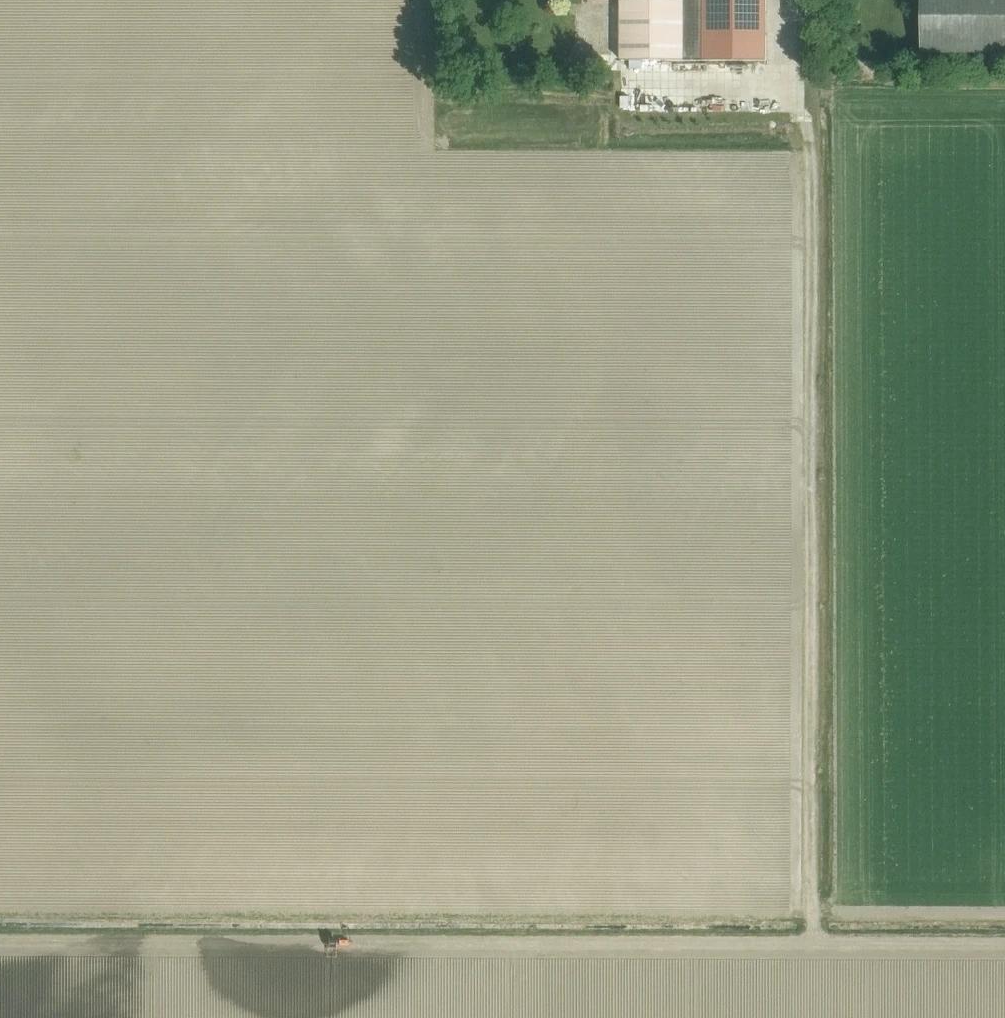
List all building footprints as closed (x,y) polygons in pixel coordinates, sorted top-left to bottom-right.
[(620,61),(682,61),(682,0),(620,0),(620,61)] [(765,0),(683,0),(683,61),(765,61),(765,0)] [(919,53),(1004,54),(1004,0),(919,0),(919,53)]
